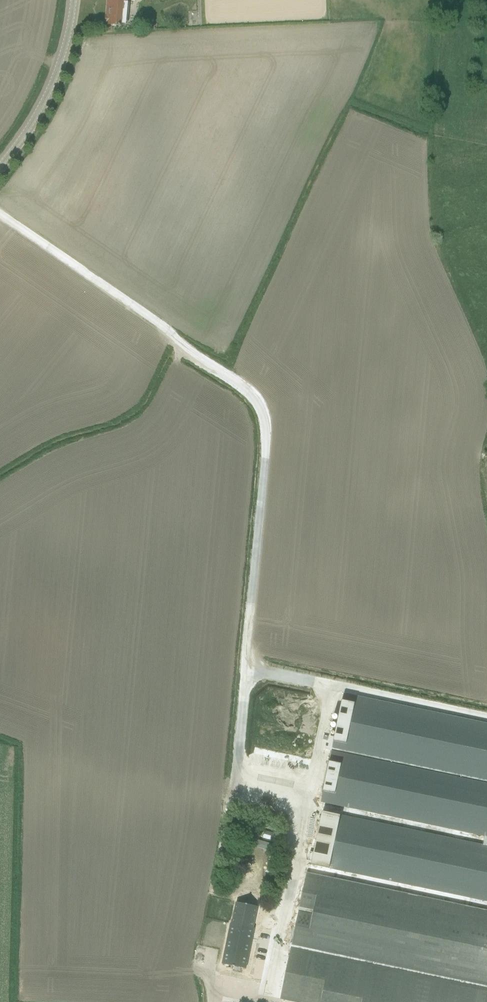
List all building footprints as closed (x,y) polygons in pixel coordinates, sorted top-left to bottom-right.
[(121,26),(126,27),(128,0),(120,0),(111,0),(109,15),(106,15),(106,23),(109,24),(119,25),(119,26),(121,26)] [(321,802),(485,837),(483,845),(483,846),(486,847),(486,724),(343,694),(321,802)] [(311,865),(486,902),(486,847),(483,846),(483,845),(474,843),(323,812),(319,827),(311,865)] [(269,850),(271,844),(258,840),(256,846),(269,850)] [(280,999),(295,1001),(486,1001),(486,911),(306,873),(299,908),(299,911),(298,911),(291,945),(293,945),(292,949),(290,948),(286,968),(280,999)] [(253,928),(257,906),(237,902),(232,923),(253,928)] [(231,923),(222,964),(246,969),(254,928),(253,928),(232,923),(231,923)]
